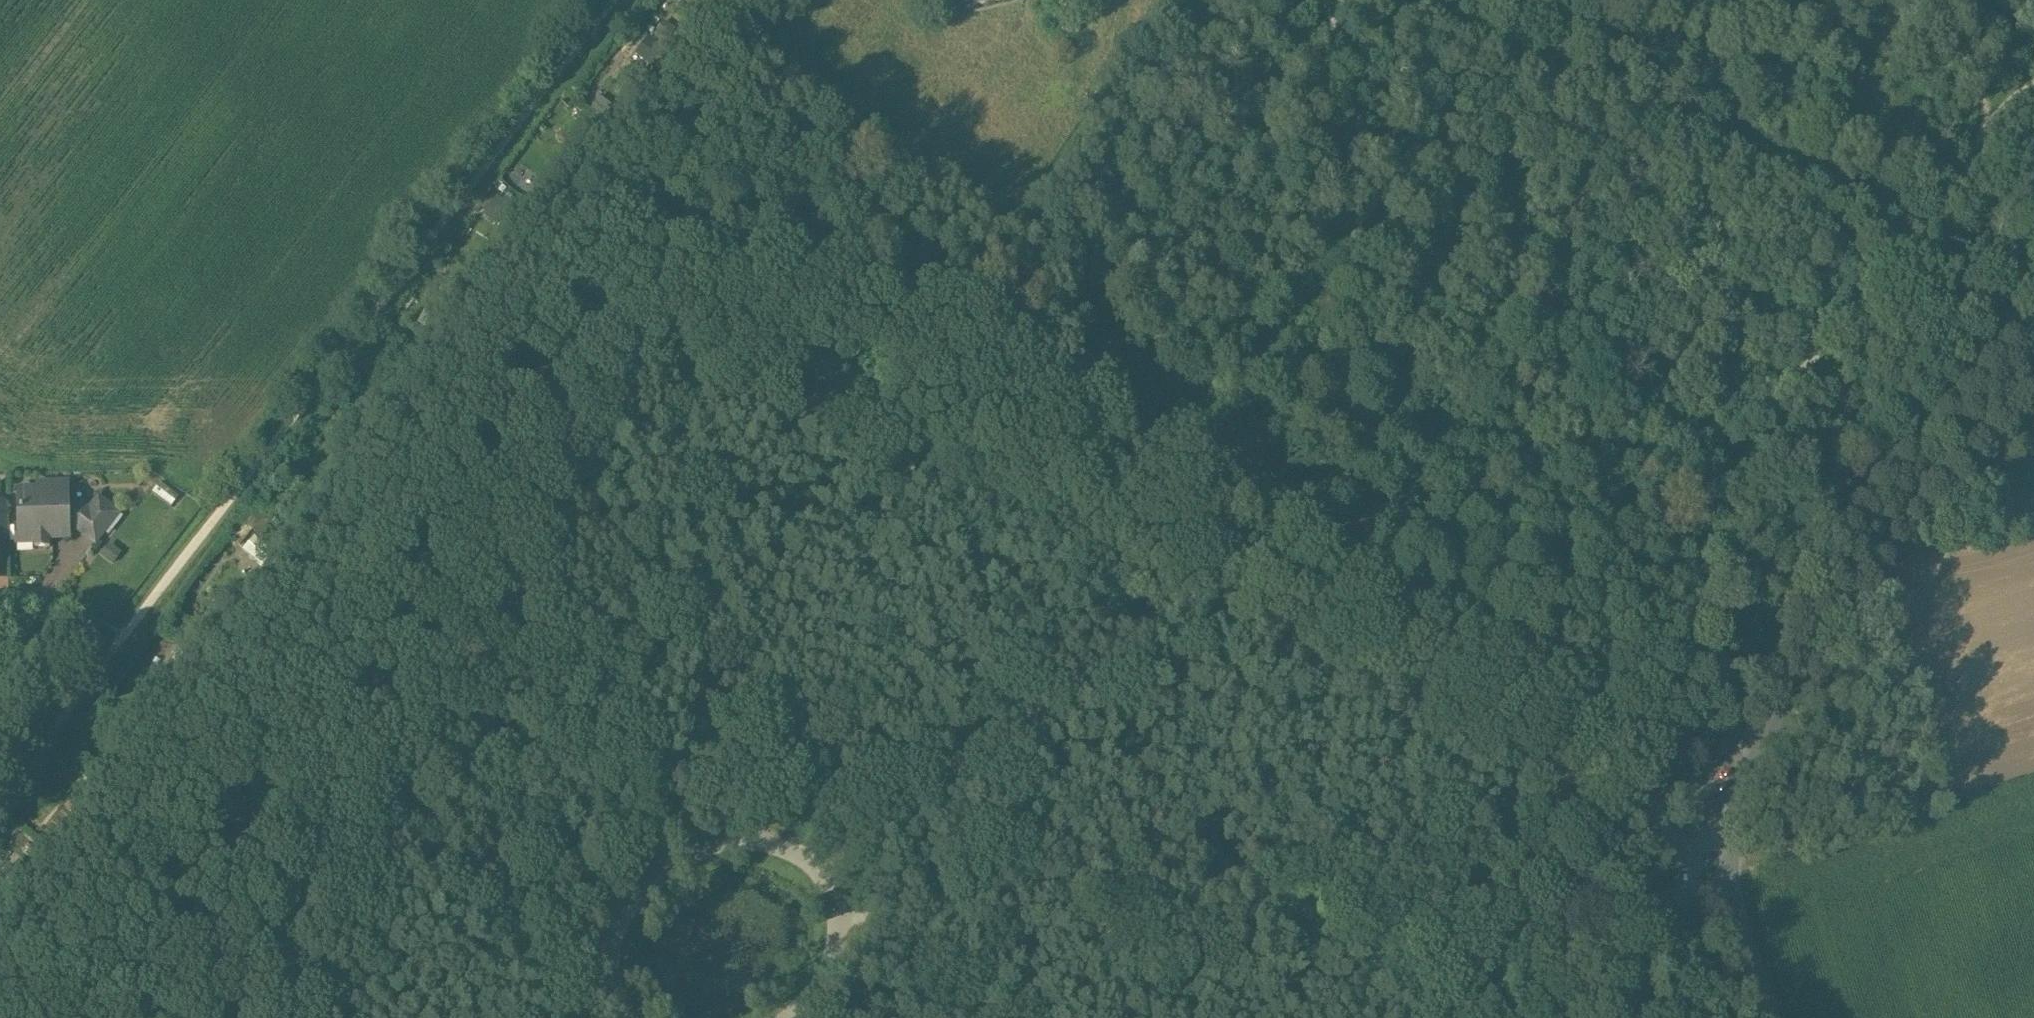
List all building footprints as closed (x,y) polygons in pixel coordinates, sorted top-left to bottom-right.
[(965,9),(1004,0),(963,0),(965,9)] [(68,506),(68,485),(48,485),(48,491),(18,492),(19,528),(32,527),(33,548),(50,547),(50,534),(69,534),(69,529),(76,529),(77,529),(91,510),(89,509),(84,506),(68,506)] [(119,513),(98,497),(89,509),(91,510),(77,529),(96,544),(119,513)]
